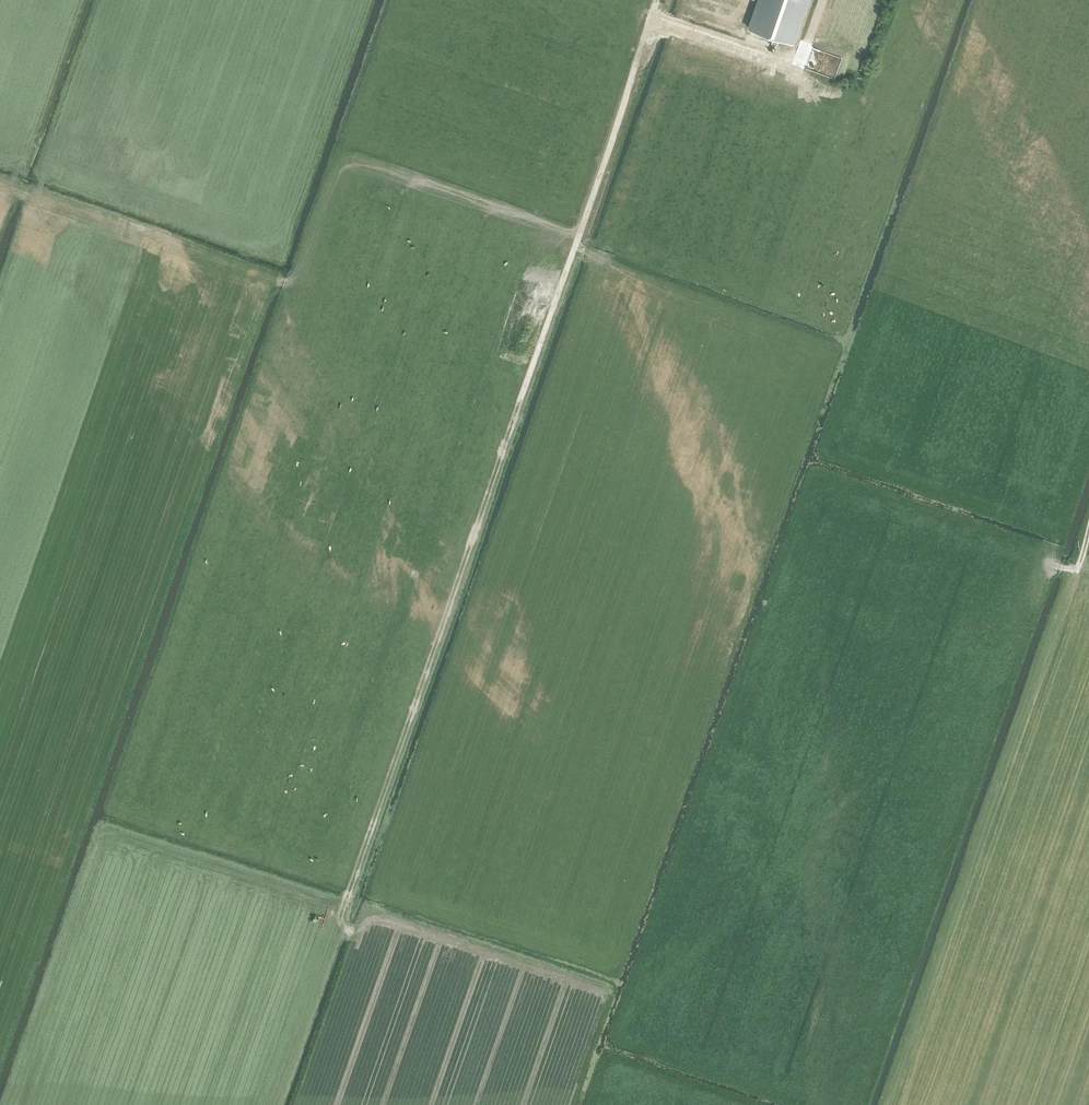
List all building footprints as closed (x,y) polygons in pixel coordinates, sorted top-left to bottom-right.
[(751,30),(794,44),(809,0),(761,0),(751,30)]
